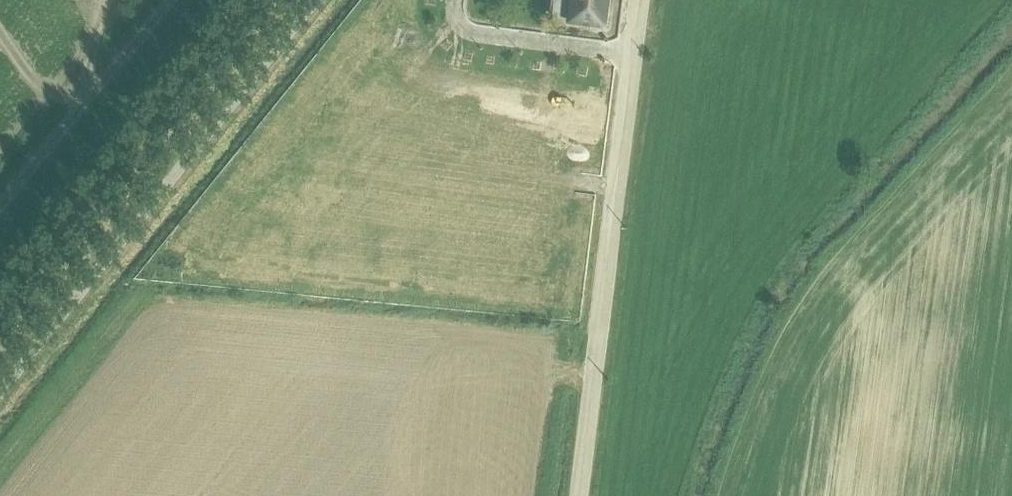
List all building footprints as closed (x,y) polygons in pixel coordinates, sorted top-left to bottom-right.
[(550,16),(567,18),(566,23),(607,28),(611,0),(552,0),(550,16)]
